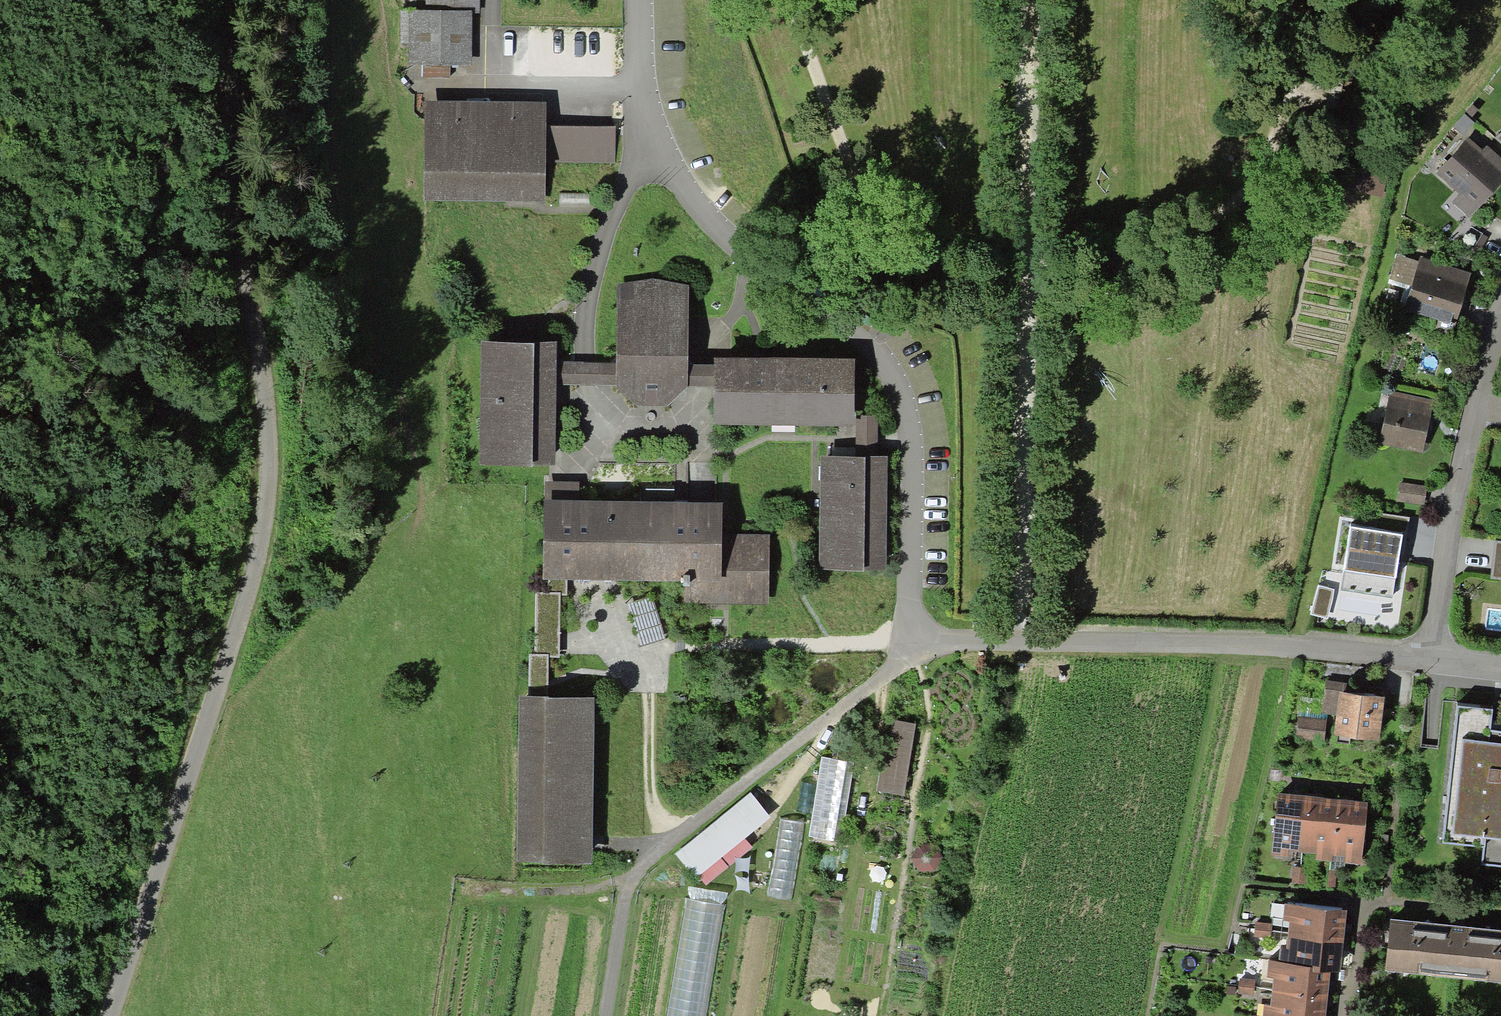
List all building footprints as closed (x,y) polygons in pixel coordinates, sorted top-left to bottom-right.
[(480,12),(480,0),(426,0),(426,11),(472,11),(472,12),(480,12)] [(426,11),(400,11),(400,43),(408,43),(408,66),(422,66),(450,66),(471,66),(472,12),(472,11),(426,11)] [(450,78),(450,66),(422,66),(422,78),(450,78)] [(546,101),(425,99),(424,200),(545,201),(545,161),(546,125),(546,101)] [(1478,110),(1472,105),(1465,113),(1470,118),(1478,110)] [(1470,118),(1465,113),(1453,126),(1464,136),(1475,123),(1470,118)] [(615,162),(616,126),(546,125),(545,161),(615,162)] [(1468,136),(1436,174),(1459,194),(1452,202),(1470,218),(1500,182),(1500,158),(1487,145),(1483,149),(1468,136)] [(1412,286),(1419,262),(1398,255),(1390,279),(1412,286)] [(1471,274),(1421,258),(1419,262),(1412,286),(1404,311),(1455,327),(1471,274)] [(687,364),(688,284),(617,284),(616,362),(558,362),(557,341),(480,340),(480,464),(555,464),(557,384),(615,386),(636,406),(667,406),(687,387),(687,364)] [(856,416),(856,358),(714,358),(714,364),(687,364),(687,387),(714,387),(713,425),(856,426),(856,416)] [(1434,400),(1391,391),(1380,441),(1423,451),(1434,400)] [(887,571),(888,457),(877,456),(878,416),(856,416),(856,426),(855,456),(820,456),(819,570),(887,571)] [(684,603),(768,605),(769,535),(722,534),(723,503),(682,502),(579,500),(579,483),(545,482),(543,579),(548,579),(567,579),(685,581),(684,603)] [(1427,486),(1400,482),(1398,501),(1424,505),(1427,486)] [(1373,513),(1370,530),(1402,535),(1407,536),(1410,518),(1373,513)] [(1370,530),(1350,527),(1341,591),(1392,598),(1402,535),(1370,530)] [(1495,541),(1491,580),(1500,581),(1500,542),(1495,541)] [(567,596),(567,579),(548,579),(548,593),(561,593),(561,596),(567,596)] [(1335,590),(1319,585),(1310,614),(1326,619),(1335,590)] [(548,593),(536,593),(535,654),(548,654),(548,657),(560,657),(561,596),(561,593),(548,593)] [(653,597),(629,604),(641,646),(666,638),(653,597)] [(548,657),(548,654),(535,654),(529,653),(529,697),(547,697),(548,657)] [(1322,714),(1336,715),(1339,692),(1346,693),(1347,682),(1326,680),(1322,714)] [(1346,693),(1339,692),(1336,715),(1333,736),(1379,742),(1384,698),(1346,693)] [(529,697),(519,697),(517,864),(593,865),(595,698),(547,697),(529,697)] [(1457,704),(1442,844),(1484,848),(1482,865),(1500,867),(1500,731),(1492,730),(1495,708),(1457,704)] [(1326,719),(1298,717),(1296,738),(1324,740),(1326,719)] [(916,724),(890,720),(877,791),(904,796),(916,724)] [(854,762),(821,756),(808,836),(833,841),(838,815),(845,816),(854,762)] [(770,818),(750,793),(675,854),(695,879),(770,818)] [(1301,853),(1306,796),(1277,793),(1271,855),(1287,857),(1288,851),(1301,853)] [(1339,799),(1306,796),(1301,853),(1315,854),(1315,859),(1330,861),(1333,861),(1333,855),(1339,799)] [(1368,802),(1339,799),(1333,855),(1345,857),(1344,863),(1345,863),(1361,864),(1368,802)] [(805,824),(781,820),(767,897),(791,901),(805,824)] [(1344,863),(1345,857),(1333,855),(1333,861),(1330,861),(1329,870),(1344,872),(1345,863),(1344,863)] [(1306,868),(1292,867),(1291,882),(1305,883),(1306,868)] [(1337,872),(1322,870),(1320,886),(1335,887),(1337,872)] [(724,906),(686,899),(666,1015),(706,1015),(724,906)] [(1289,922),(1287,938),(1344,945),(1348,912),(1284,904),(1282,921),(1289,922)] [(1390,918),(1385,971),(1500,983),(1500,930),(1390,918)] [(1272,924),(1255,923),(1254,936),(1270,938),(1272,924)] [(1344,945),(1287,938),(1286,944),(1281,944),(1279,964),(1314,968),(1314,972),(1330,974),(1341,975),(1344,945)] [(1279,964),(1268,963),(1267,978),(1274,979),(1272,993),(1327,999),(1330,974),(1314,972),(1314,968),(1279,964)] [(1255,980),(1239,979),(1238,994),(1254,995),(1255,980)] [(1272,993),(1271,1006),(1264,1005),(1262,1015),(1326,1015),(1327,999),(1272,993)]
